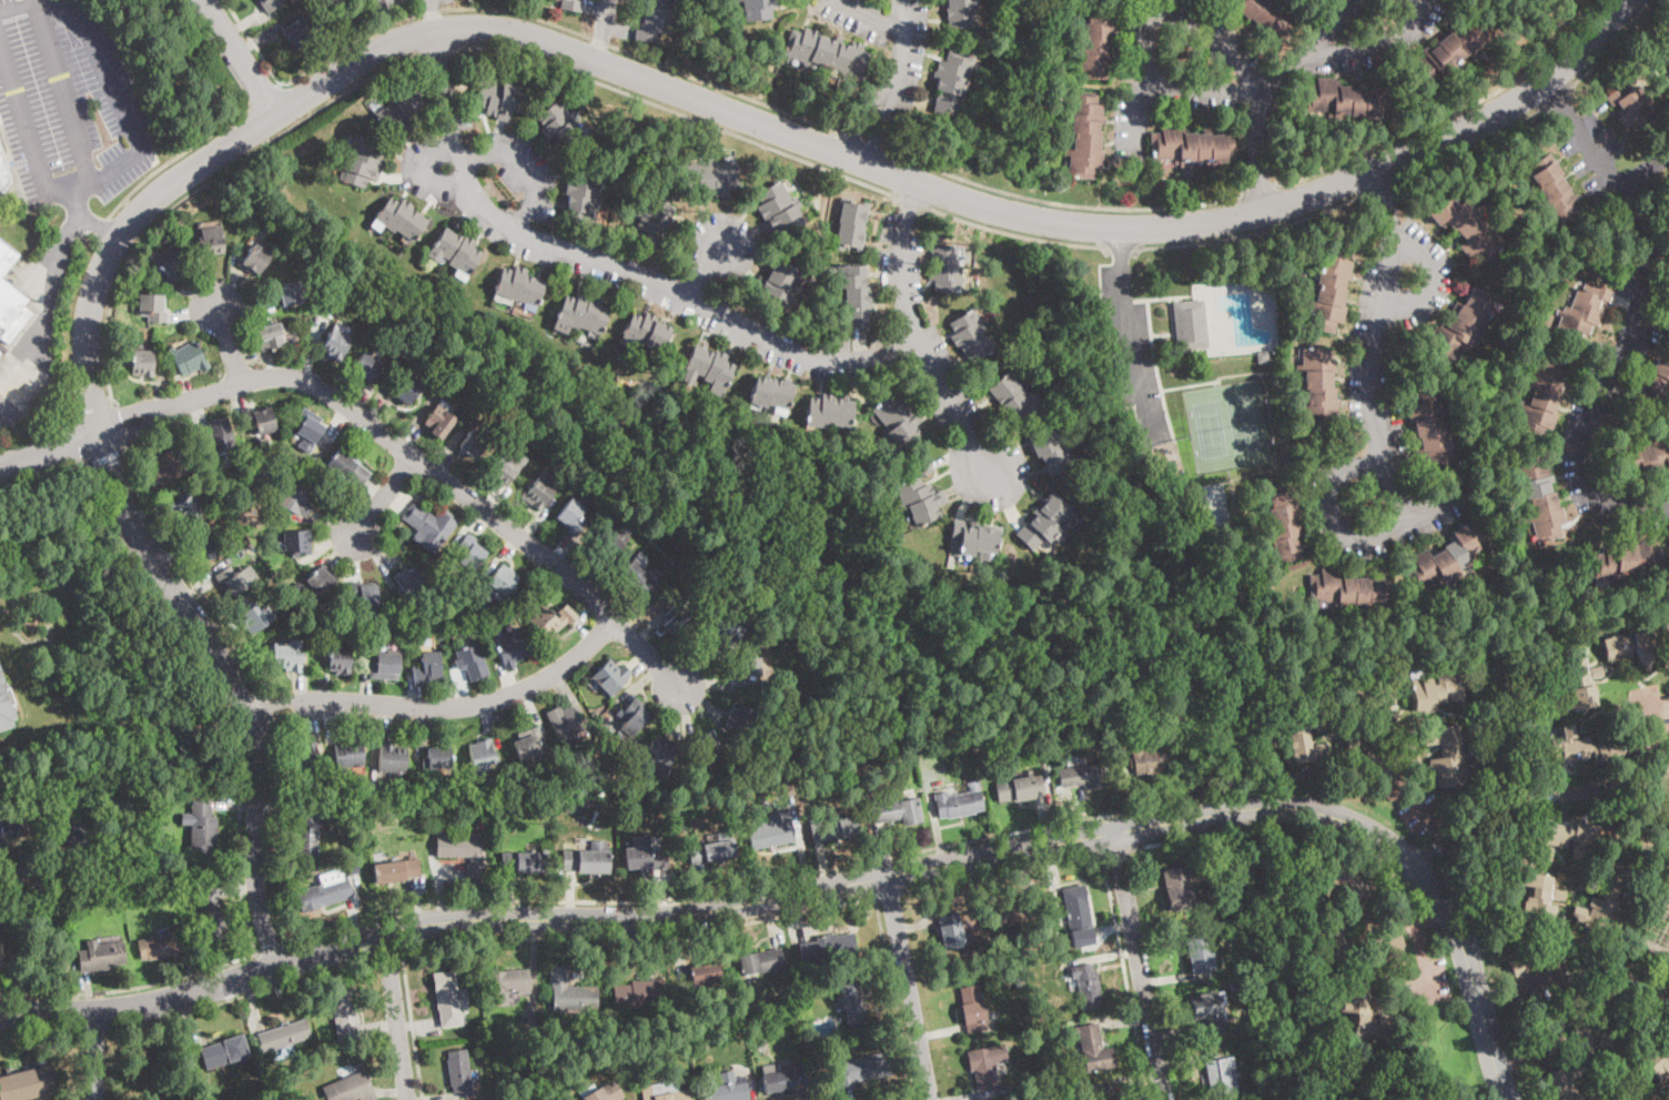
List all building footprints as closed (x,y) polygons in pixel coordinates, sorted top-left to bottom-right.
[(260,1),(261,0),(283,0),(284,2),(275,9),(267,13),(260,1)] [(376,10),(374,0),(394,0),(395,7),(376,10)] [(563,9),(564,0),(577,0),(583,1),(581,11),(563,9)] [(640,10),(641,0),(675,0),(675,4),(679,4),(679,11),(674,11),(674,17),(671,17),(670,26),(665,26),(665,33),(657,32),(656,42),(635,40),(636,29),(641,30),(643,10),(640,10)] [(739,2),(739,0),(777,0),(778,7),(772,7),(773,19),(746,21),(745,1),(739,2)] [(948,8),(947,0),(972,0),(975,26),(948,29),(945,9),(948,8)] [(1234,10),(1225,0),(1277,0),(1281,4),(1282,2),(1285,7),(1288,4),(1293,9),(1289,13),(1302,27),(1282,44),(1278,42),(1273,37),(1266,42),(1254,29),(1257,26),(1252,18),(1250,20),(1237,8),(1234,10)] [(1114,17),(1114,26),(1112,26),(1112,42),(1110,42),(1110,49),(1114,49),(1114,57),(1107,57),(1106,63),(1109,63),(1109,79),(1084,79),(1084,70),(1079,70),(1079,62),(1073,62),(1073,55),(1079,55),(1082,54),(1082,41),(1084,41),(1085,23),(1086,23),(1088,1),(1116,1),(1116,17),(1114,17)] [(304,47),(297,51),(283,29),(303,16),(305,14),(316,31),(301,41),(304,47)] [(1475,16),(1494,39),(1428,92),(1412,71),(1418,65),(1415,61),(1427,51),(1430,54),(1457,33),(1453,28),(1463,20),(1466,23),(1475,16)] [(821,32),(820,37),(850,48),(853,40),(864,44),(862,51),(873,54),(864,80),(811,61),(808,69),(802,67),(805,61),(783,54),(792,29),(803,33),(806,27),(821,32)] [(326,44),(320,48),(317,43),(323,39),(326,44)] [(974,60),(972,69),(969,81),(965,81),(962,94),(964,95),(959,118),(933,112),(939,91),(935,91),(939,79),(932,77),(934,71),(937,71),(939,60),(945,61),(948,51),(975,58),(974,60)] [(509,78),(508,83),(527,87),(522,113),(510,111),(508,121),(496,119),(496,117),(486,114),(487,109),(475,107),(481,79),(498,83),(499,78),(504,79),(504,77),(509,78)] [(1335,79),(1335,81),(1341,81),(1341,87),(1352,87),(1352,88),(1366,88),(1366,89),(1388,88),(1389,111),(1380,111),(1380,118),(1365,118),(1365,115),(1351,115),(1351,113),(1328,114),(1328,112),(1306,113),(1305,85),(1318,85),(1318,79),(1335,79)] [(1622,84),(1628,92),(1637,85),(1642,93),(1648,89),(1651,94),(1649,95),(1652,100),(1649,103),(1659,117),(1637,133),(1630,123),(1625,128),(1617,119),(1620,115),(1617,112),(1622,108),(1618,103),(1614,107),(1606,97),(1622,84)] [(412,90),(425,110),(409,121),(414,128),(404,134),(401,130),(392,137),(377,115),(376,114),(391,104),(387,100),(392,97),(395,101),(412,90)] [(1105,123),(1105,124),(1100,124),(1099,133),(1101,133),(1100,151),(1104,151),(1103,168),(1096,168),(1095,180),(1069,178),(1071,155),(1064,155),(1064,148),(1070,148),(1071,139),(1068,139),(1071,91),(1099,93),(1099,104),(1104,105),(1103,117),(1106,117),(1105,123)] [(565,109),(570,114),(575,110),(578,113),(573,119),(586,134),(568,150),(555,134),(548,140),(540,130),(545,125),(537,118),(558,100),(565,109)] [(1179,127),(1179,128),(1185,128),(1185,133),(1196,133),(1197,135),(1203,135),(1202,129),(1210,128),(1210,134),(1234,133),(1235,155),(1227,157),(1227,162),(1206,163),(1206,162),(1197,163),(1197,161),(1174,162),(1174,160),(1152,161),(1151,133),(1163,132),(1163,125),(1179,124),(1179,127)] [(378,157),(383,158),(384,159),(381,169),(382,170),(377,181),(368,178),(365,189),(340,179),(345,163),(341,162),(343,155),(348,158),(356,135),(382,145),(378,157)] [(1,194),(0,193),(0,146),(11,181),(1,194)] [(1579,211),(1556,226),(1549,215),(1545,218),(1539,208),(1544,205),(1535,193),(1536,192),(1533,186),(1537,183),(1531,175),(1535,173),(1530,166),(1550,153),(1559,166),(1557,168),(1577,199),(1572,201),(1579,211)] [(714,155),(714,159),(718,158),(718,163),(737,162),(739,189),(727,190),(728,196),(716,198),(716,194),(700,195),(700,189),(688,190),(686,163),(708,162),(708,155),(714,155)] [(603,178),(601,191),(600,195),(605,196),(604,202),(601,202),(601,208),(598,206),(596,223),(563,219),(568,180),(575,181),(576,169),(604,173),(603,178)] [(788,192),(792,200),(797,198),(801,205),(797,208),(806,224),(782,238),(777,228),(768,232),(762,222),(765,221),(757,208),(763,204),(757,193),(781,180),(788,192)] [(1439,194),(1445,200),(1449,195),(1458,206),(1467,198),(1477,208),(1478,206),(1488,215),(1487,218),(1494,225),(1489,229),(1504,244),(1484,264),(1477,256),(1473,261),(1459,246),(1466,241),(1449,223),(1444,230),(1434,219),(1432,221),(1422,209),(1438,193),(1439,194)] [(397,202),(399,203),(403,199),(414,206),(412,209),(429,221),(414,242),(396,229),(394,232),(384,225),(380,232),(370,225),(391,196),(397,202)] [(677,208),(672,218),(677,220),(672,229),(676,231),(670,242),(661,239),(657,249),(633,238),(640,222),(633,219),(636,213),(637,214),(639,210),(644,213),(651,196),(677,208)] [(867,213),(866,221),(863,221),(861,233),(864,233),(861,251),(846,249),(846,250),(832,248),(834,240),(836,240),(839,223),(838,223),(841,205),(839,205),(841,196),(854,199),(854,201),(869,203),(867,213)] [(210,254),(201,255),(200,246),(204,246),(202,228),(220,226),(221,226),(224,253),(210,254)] [(455,232),(464,238),(466,235),(476,241),(473,246),(483,253),(465,283),(453,275),(457,270),(448,264),(449,261),(433,250),(447,228),(455,232)] [(17,254),(0,276),(0,241),(17,254)] [(1351,250),(1348,256),(1347,261),(1353,262),(1351,273),(1354,273),(1352,281),(1347,280),(1345,290),(1347,290),(1343,305),(1348,306),(1345,324),(1337,322),(1334,333),(1308,327),(1313,305),(1307,304),(1308,299),(1316,301),(1318,291),(1313,289),(1314,282),(1317,283),(1322,266),(1316,265),(1318,252),(1322,252),(1324,243),(1351,250)] [(273,260),(270,265),(265,262),(257,274),(241,263),(254,244),(271,255),(270,258),(273,260)] [(168,245),(184,260),(188,263),(171,282),(151,265),(155,261),(149,255),(155,249),(160,254),(168,245)] [(958,263),(958,268),(962,268),(962,292),(934,292),(934,280),(928,280),(928,268),(931,268),(931,246),(958,246),(958,263)] [(799,273),(793,283),(789,292),(793,294),(781,315),(758,301),(763,292),(755,286),(761,275),(767,279),(777,261),(799,273)] [(527,270),(526,274),(546,282),(535,312),(523,307),(525,303),(517,300),(517,302),(495,293),(504,268),(514,271),(516,265),(527,270)] [(864,276),(864,286),(870,286),(870,293),(872,293),(872,309),(869,309),(870,327),(850,327),(850,310),(846,310),(846,289),(832,289),(832,282),(838,282),(838,265),(864,265),(864,276)] [(33,312),(0,353),(0,276),(28,299),(23,305),(33,312)] [(302,302),(283,306),(279,285),(301,280),(303,292),(301,293),(302,302)] [(1584,284),(1594,287),(1595,284),(1614,291),(1610,302),(1602,299),(1599,307),(1605,310),(1599,326),(1594,324),(1589,335),(1585,333),(1580,343),(1556,334),(1561,316),(1558,315),(1561,305),(1570,309),(1578,287),(1581,289),(1584,284)] [(1489,304),(1495,307),(1486,321),(1485,320),(1477,332),(1476,331),(1467,346),(1464,344),(1454,362),(1425,345),(1436,325),(1439,327),(1443,322),(1447,325),(1453,315),(1454,316),(1457,311),(1453,309),(1456,301),(1464,305),(1470,293),(1469,292),(1474,285),(1494,297),(1489,304)] [(168,312),(166,322),(149,321),(149,313),(139,312),(140,294),(165,295),(165,312),(168,312)] [(579,294),(589,297),(590,295),(603,300),(600,306),(610,310),(601,335),(579,327),(578,330),(577,330),(557,322),(566,295),(577,299),(579,294)] [(1206,347),(1177,351),(1173,303),(1204,300),(1210,347),(1206,347)] [(987,339),(992,349),(992,350),(970,363),(960,345),(958,346),(951,336),(955,333),(949,323),(973,309),(985,329),(981,331),(987,339)] [(658,317),(657,321),(672,329),(660,353),(651,349),(651,351),(623,339),(635,313),(645,317),(647,312),(658,317)] [(282,329),(285,345),(262,351),(259,342),(256,342),(253,330),(280,323),(282,329)] [(351,340),(340,362),(330,356),(332,353),(322,349),(333,327),(352,337),(351,340)] [(194,341),(210,367),(201,372),(199,369),(190,374),(189,372),(183,375),(169,351),(174,347),(176,351),(194,341)] [(706,349),(716,353),(717,350),(729,354),(726,361),(736,365),(722,396),(721,395),(710,391),(714,385),(702,381),(704,377),(686,369),(696,345),(706,349)] [(1336,361),(1336,373),(1333,373),(1332,388),(1335,388),(1335,400),(1341,400),(1341,407),(1338,407),(1338,430),(1304,430),(1305,400),(1308,400),(1308,390),(1296,390),(1296,382),(1306,382),(1306,372),(1296,372),(1296,365),(1302,365),(1303,347),(1329,349),(1329,360),(1336,361)] [(153,351),(154,376),(144,377),(143,374),(133,375),(132,352),(153,351)] [(1270,363),(1258,363),(1257,352),(1268,351),(1270,363)] [(380,369),(368,383),(351,371),(363,354),(381,366),(380,369)] [(1561,360),(1559,366),(1564,369),(1559,380),(1566,382),(1555,413),(1559,414),(1554,430),(1548,428),(1545,438),(1518,430),(1525,408),(1520,407),(1523,398),(1530,402),(1534,392),(1528,390),(1529,387),(1524,385),(1526,377),(1531,380),(1539,360),(1546,362),(1549,355),(1561,360)] [(1658,359),(1668,364),(1668,390),(1661,406),(1649,401),(1646,410),(1627,400),(1631,390),(1639,393),(1643,384),(1638,381),(1645,366),(1652,371),(1658,359)] [(1015,382),(1022,388),(1029,396),(1033,393),(1042,403),(1016,424),(1009,415),(1004,420),(995,410),(1001,405),(988,388),(1009,372),(1015,382)] [(422,386),(407,406),(403,402),(401,404),(386,393),(388,391),(390,390),(392,392),(405,374),(422,386)] [(791,380),(791,383),(796,385),(786,416),(773,413),(776,406),(768,404),(767,408),(749,403),(756,377),(773,383),(775,379),(783,381),(785,377),(791,380)] [(1440,405),(1442,410),(1447,408),(1448,417),(1442,420),(1444,432),(1446,432),(1447,437),(1450,437),(1453,448),(1458,447),(1459,452),(1454,453),(1457,472),(1430,476),(1428,465),(1419,467),(1415,448),(1422,447),(1419,438),(1416,438),(1414,422),(1409,423),(1404,394),(1437,387),(1440,405)] [(834,398),(844,400),(854,402),(851,427),(829,424),(828,428),(806,424),(810,397),(821,400),(822,393),(834,395),(834,398)] [(893,393),(900,401),(907,396),(923,417),(914,425),(922,434),(896,456),(889,447),(894,442),(890,436),(886,441),(882,436),(884,434),(883,432),(887,427),(872,410),(893,393)] [(456,418),(442,440),(429,432),(433,427),(425,423),(437,405),(456,418)] [(252,406),(253,414),(270,410),(275,430),(260,435),(256,426),(246,428),(242,408),(252,406)] [(315,441),(314,443),(295,433),(301,422),(296,420),(304,407),(324,418),(321,424),(324,425),(315,441)] [(227,416),(236,448),(213,455),(210,447),(208,448),(204,437),(212,435),(208,421),(213,418),(214,421),(227,416)] [(1137,437),(1132,438),(1127,422),(1139,420),(1143,436),(1137,437)] [(1055,424),(1061,436),(1055,440),(1059,446),(1062,445),(1071,466),(1065,468),(1068,473),(1059,476),(1056,472),(1049,475),(1040,456),(1036,457),(1033,452),(1031,452),(1024,435),(1028,434),(1029,436),(1055,424)] [(488,440),(474,458),(458,446),(473,427),(488,440)] [(1663,446),(1668,444),(1668,469),(1668,466),(1659,470),(1661,475),(1646,480),(1645,474),(1632,477),(1630,472),(1620,475),(1611,450),(1628,444),(1626,438),(1632,436),(1635,442),(1640,441),(1641,446),(1662,440),(1663,446)] [(368,474),(360,487),(328,465),(341,447),(360,461),(358,463),(371,472),(368,474)] [(184,474),(162,482),(161,481),(155,483),(151,472),(156,471),(152,457),(174,450),(184,474)] [(507,454),(522,465),(505,487),(498,482),(496,484),(493,482),(490,481),(493,477),(486,472),(497,457),(500,460),(506,453),(507,454)] [(1541,464),(1541,465),(1547,464),(1549,475),(1552,474),(1555,482),(1550,483),(1551,492),(1554,492),(1558,507),(1562,506),(1567,524),(1560,525),(1562,536),(1538,543),(1533,522),(1526,523),(1525,516),(1534,514),(1531,505),(1525,507),(1523,499),(1527,498),(1525,490),(1518,492),(1516,485),(1514,486),(1511,480),(1517,478),(1513,461),(1539,455),(1541,464)] [(920,475),(923,485),(930,483),(934,494),(942,491),(947,501),(937,505),(941,517),(917,527),(910,509),(904,512),(903,508),(899,509),(897,505),(901,503),(894,486),(913,478),(909,468),(929,461),(933,471),(920,475)] [(556,490),(552,496),(540,511),(519,496),(524,491),(527,493),(544,470),(553,477),(548,484),(556,490)] [(310,508),(305,515),(301,513),(300,515),(277,504),(290,480),(312,491),(305,503),(311,505),(310,508)] [(1297,522),(1298,528),(1304,527),(1305,534),(1297,536),(1298,543),(1301,543),(1304,557),(1284,562),(1283,555),(1274,557),(1272,547),(1267,548),(1265,536),(1271,535),(1270,528),(1266,529),(1264,522),(1266,521),(1264,512),(1266,512),(1265,504),(1268,504),(1266,495),(1273,493),(1272,485),(1294,481),(1298,504),(1296,504),(1299,522),(1297,522)] [(1052,491),(1078,515),(1065,527),(1068,528),(1063,533),(1066,536),(1056,547),(1044,536),(1032,551),(1015,535),(1029,519),(1026,518),(1038,507),(1040,509),(1046,502),(1044,499),(1052,491)] [(199,502),(205,513),(182,526),(169,505),(175,501),(176,504),(193,494),(199,502)] [(585,523),(576,536),(567,529),(568,528),(555,518),(570,497),(587,509),(581,517),(586,522),(585,523)] [(413,503),(427,513),(428,512),(435,517),(443,507),(459,521),(433,555),(417,542),(423,534),(402,517),(413,503)] [(963,527),(977,528),(977,525),(984,526),(984,524),(1002,527),(1002,533),(999,532),(998,542),(1002,542),(1001,549),(997,548),(995,553),(975,551),(974,556),(961,554),(960,556),(952,556),(954,542),(960,543),(960,541),(952,539),(954,519),(964,521),(963,527)] [(1467,555),(1471,562),(1468,564),(1470,568),(1465,572),(1463,567),(1419,593),(1406,568),(1416,563),(1413,556),(1427,548),(1432,556),(1446,549),(1444,546),(1457,539),(1453,531),(1473,519),(1484,539),(1477,544),(1479,548),(1467,555)] [(619,528),(628,535),(628,536),(613,557),(594,543),(606,528),(609,531),(614,524),(619,528)] [(311,543),(313,555),(305,556),(304,552),(300,553),(301,557),(292,558),(291,553),(285,553),(283,532),(310,528),(311,543)] [(216,554),(206,561),(194,543),(214,529),(226,547),(216,554)] [(486,549),(472,571),(459,562),(464,554),(457,549),(468,533),(476,538),(474,541),(486,549)] [(1651,547),(1651,548),(1662,548),(1662,582),(1649,582),(1649,575),(1642,575),(1642,582),(1636,582),(1636,574),(1617,574),(1617,581),(1595,581),(1594,554),(1606,554),(1606,547),(1635,547),(1635,542),(1651,542),(1651,547)] [(657,581),(639,598),(617,575),(634,557),(657,581)] [(332,593),(328,596),(326,598),(322,594),(318,598),(310,588),(312,587),(306,582),(324,564),(337,578),(327,588),(332,593)] [(516,589),(513,595),(508,592),(499,604),(492,598),(495,593),(486,586),(502,564),(518,576),(512,586),(516,589)] [(232,567),(235,573),(244,568),(253,582),(232,596),(223,584),(221,585),(215,577),(232,567)] [(408,568),(411,573),(416,571),(429,593),(418,599),(415,593),(404,598),(401,593),(404,591),(395,576),(408,568)] [(1338,568),(1338,572),(1346,572),(1346,576),(1356,576),(1356,577),(1393,578),(1393,602),(1385,602),(1385,606),(1355,607),(1355,604),(1341,604),(1341,606),(1333,606),(1333,602),(1311,603),(1311,575),(1323,575),(1323,568),(1338,568)] [(360,582),(360,585),(376,585),(377,608),(361,609),(360,601),(351,601),(350,582),(360,582)] [(256,604),(261,609),(267,605),(275,617),(251,634),(247,628),(245,629),(236,617),(256,604)] [(577,618),(573,622),(569,624),(567,622),(547,640),(530,620),(546,607),(557,619),(562,616),(558,612),(567,604),(578,616),(577,618)] [(692,626),(679,640),(662,626),(668,620),(664,617),(672,607),(692,626)] [(742,643),(741,619),(715,620),(716,644),(742,643)] [(1668,626),(1668,631),(1668,642),(1657,644),(1660,662),(1651,664),(1652,666),(1650,667),(1651,670),(1645,672),(1643,665),(1638,666),(1637,658),(1607,664),(1602,639),(1638,632),(1636,623),(1650,619),(1650,623),(1652,629),(1668,626)] [(506,670),(495,642),(514,634),(513,629),(518,627),(529,654),(523,656),(524,658),(514,662),(516,666),(506,670)] [(302,654),(302,673),(291,673),(291,670),(273,670),(273,657),(270,657),(270,645),(273,645),(273,643),(291,643),(291,640),(302,640),(302,654)] [(479,644),(489,674),(469,680),(465,668),(458,670),(457,666),(455,659),(458,658),(456,650),(479,643),(479,644)] [(352,648),(351,675),(341,675),(341,674),(336,673),(336,670),(330,670),(330,662),(324,662),(324,657),(324,653),(330,653),(330,647),(352,647),(352,648)] [(50,655),(47,662),(40,656),(43,650),(50,655)] [(422,685),(415,686),(413,666),(423,665),(422,653),(438,652),(441,677),(429,678),(429,685),(422,685)] [(399,654),(399,668),(398,680),(370,678),(371,657),(377,658),(377,653),(399,654)] [(745,687),(732,687),(732,677),(737,677),(736,658),(760,657),(761,676),(751,676),(752,687),(745,687)] [(610,658),(619,668),(623,665),(630,673),(627,676),(628,677),(610,695),(593,676),(610,658)] [(1587,666),(1588,673),(1591,672),(1590,669),(1601,667),(1604,676),(1591,678),(1591,677),(1589,677),(1590,686),(1595,685),(1598,705),(1565,712),(1561,692),(1564,690),(1562,685),(1560,686),(1559,675),(1569,673),(1568,662),(1586,658),(1587,666)] [(1459,673),(1461,699),(1450,700),(1450,695),(1444,696),(1444,702),(1433,703),(1434,708),(1415,710),(1413,686),(1423,685),(1422,680),(1432,679),(1432,685),(1437,685),(1437,675),(1459,673)] [(10,727),(0,730),(0,682),(2,689),(6,688),(10,704),(8,704),(12,718),(8,719),(10,727)] [(644,708),(650,714),(631,738),(630,736),(620,728),(625,723),(616,715),(621,707),(624,710),(635,697),(646,706),(644,708)] [(758,712),(751,731),(732,725),(731,728),(725,726),(734,703),(758,712)] [(560,705),(563,710),(574,706),(584,730),(559,741),(546,712),(560,705)] [(1322,712),(1325,729),(1316,730),(1315,727),(1308,729),(1312,750),(1316,749),(1316,746),(1327,744),(1328,754),(1317,755),(1317,754),(1313,755),(1314,760),(1296,764),(1294,749),(1291,735),(1296,734),(1292,712),(1322,706),(1322,712)] [(1085,724),(1072,727),(1070,718),(1083,715),(1085,724)] [(1459,731),(1461,740),(1468,785),(1440,789),(1437,769),(1430,770),(1429,760),(1442,758),(1439,739),(1437,739),(1437,744),(1424,746),(1423,735),(1436,733),(1436,735),(1439,735),(1438,727),(1458,724),(1459,731)] [(1569,738),(1570,743),(1590,739),(1591,746),(1596,746),(1596,741),(1597,741),(1596,734),(1597,734),(1596,728),(1606,727),(1608,739),(1619,737),(1619,738),(1622,757),(1595,763),(1594,757),(1564,763),(1560,747),(1568,746),(1566,738),(1564,738),(1561,726),(1572,724),(1575,737),(1569,738)] [(522,760),(519,760),(513,741),(519,739),(517,734),(520,733),(538,726),(546,746),(539,748),(542,753),(522,760)] [(725,764),(704,771),(692,743),(701,739),(699,734),(711,728),(725,764)] [(346,771),(338,771),(336,744),(342,743),(342,740),(352,739),(352,735),(362,734),(365,766),(346,767),(346,771)] [(493,748),(494,754),(497,753),(498,760),(486,763),(488,771),(475,775),(469,745),(477,744),(476,740),(490,738),(493,748)] [(674,749),(667,778),(649,774),(653,758),(648,757),(650,746),(653,738),(676,744),(674,749)] [(394,740),(393,747),(407,748),(405,773),(378,770),(381,745),(383,746),(383,739),(394,740)] [(323,767),(296,774),(290,748),(311,743),(316,741),(323,767)] [(429,771),(424,771),(424,757),(428,757),(428,747),(451,747),(451,767),(429,767),(429,771)] [(1141,747),(1142,751),(1166,747),(1171,768),(1162,770),(1162,771),(1159,771),(1160,776),(1150,778),(1149,774),(1145,773),(1135,775),(1133,768),(1130,768),(1129,758),(1132,757),(1131,748),(1141,747)] [(1103,763),(1106,786),(1091,788),(1090,783),(1062,787),(1060,769),(1103,763)] [(1034,797),(1000,803),(997,783),(1041,775),(1044,795),(1034,797)] [(786,795),(785,786),(793,784),(796,793),(786,795)] [(983,795),(987,811),(948,818),(948,817),(939,818),(934,794),(948,791),(949,796),(982,790),(983,795)] [(919,799),(922,823),(903,827),(902,819),(876,824),(874,815),(872,805),(918,797),(919,799)] [(121,798),(121,814),(110,814),(111,798),(121,798)] [(211,813),(211,817),(219,818),(218,846),(210,846),(210,852),(190,851),(191,825),(180,825),(181,814),(192,814),(193,800),(212,801),(211,813)] [(320,804),(318,821),(317,856),(297,855),(297,850),(299,819),(301,819),(301,814),(302,814),(303,804),(320,804)] [(431,814),(423,815),(422,805),(429,804),(431,814)] [(10,836),(0,836),(0,813),(23,813),(23,836),(17,836),(17,839),(10,838),(10,836)] [(97,820),(97,842),(53,841),(53,813),(65,813),(65,820),(97,820)] [(779,813),(780,819),(790,817),(795,840),(756,849),(751,828),(771,825),(769,815),(779,813)] [(823,839),(820,840),(817,823),(853,815),(857,832),(823,839)] [(1600,825),(1598,845),(1584,844),(1581,857),(1572,856),(1575,841),(1567,841),(1566,847),(1536,844),(1538,820),(1546,821),(1546,825),(1555,826),(1555,824),(1561,824),(1561,826),(1569,827),(1570,818),(1601,821),(1600,825)] [(482,851),(482,862),(484,862),(483,878),(467,878),(467,862),(471,862),(471,856),(437,855),(437,830),(444,830),(444,834),(482,835),(482,851)] [(726,858),(726,862),(718,864),(717,860),(691,865),(689,852),(688,848),(720,841),(718,832),(730,830),(735,856),(726,858)] [(650,838),(651,851),(666,850),(668,869),(640,871),(640,868),(626,869),(625,848),(634,847),(633,837),(649,836),(650,838)] [(1549,856),(1549,861),(1538,859),(1538,856),(1540,847),(1551,849),(1549,856)] [(609,852),(607,872),(563,869),(565,848),(609,850),(609,852)] [(502,850),(542,851),(548,852),(548,872),(502,870),(502,850)] [(1193,906),(1171,910),(1162,871),(1179,868),(1177,860),(1198,856),(1202,875),(1188,878),(1190,886),(1188,887),(1193,906)] [(407,878),(377,884),(374,866),(418,858),(422,876),(407,878)] [(1353,876),(1373,884),(1365,904),(1362,902),(1357,917),(1346,914),(1351,901),(1356,902),(1358,898),(1345,894),(1346,889),(1341,887),(1342,885),(1331,881),(1329,885),(1332,886),(1327,897),(1318,894),(1322,882),(1324,884),(1325,880),(1318,878),(1324,859),(1355,870),(1353,876)] [(1596,861),(1609,867),(1610,865),(1628,872),(1602,935),(1584,927),(1586,921),(1584,920),(1582,924),(1576,921),(1578,918),(1571,916),(1576,905),(1588,910),(1586,915),(1588,916),(1606,872),(1604,871),(1602,874),(1591,869),(1596,861)] [(360,872),(347,875),(345,866),(358,862),(360,872)] [(341,868),(343,877),(346,876),(353,897),(302,912),(295,891),(321,884),(318,875),(341,868)] [(71,878),(67,880),(63,878),(61,875),(67,869),(70,871),(71,878)] [(1565,890),(1564,899),(1550,897),(1549,905),(1555,906),(1551,926),(1521,921),(1521,924),(1507,922),(1510,906),(1523,908),(1524,901),(1527,901),(1529,886),(1523,885),(1525,870),(1538,871),(1538,874),(1554,877),(1551,888),(1565,890)] [(1095,939),(1072,942),(1063,888),(1085,885),(1095,939)] [(220,898),(220,902),(222,901),(227,931),(225,932),(226,939),(208,942),(199,890),(218,887),(220,898)] [(1032,919),(994,927),(991,908),(1005,906),(1005,902),(1028,898),(1032,919)] [(963,947),(943,950),(939,919),(958,916),(963,947)] [(155,958),(141,960),(138,940),(168,936),(168,931),(179,929),(183,953),(155,958)] [(830,934),(831,938),(853,934),(858,953),(802,963),(799,943),(817,940),(816,936),(830,934)] [(1210,970),(1192,972),(1186,938),(1207,935),(1214,969),(1210,970)] [(99,939),(99,943),(124,941),(125,963),(118,965),(118,968),(80,971),(79,951),(88,950),(88,940),(99,939)] [(1658,951),(1655,958),(1646,955),(1649,947),(1658,951)] [(745,977),(744,977),(739,956),(777,949),(781,969),(745,977)] [(1533,972),(1516,980),(1509,962),(1525,956),(1533,972)] [(720,980),(690,985),(688,966),(717,961),(720,980)] [(1093,962),(1094,971),(1095,971),(1096,972),(1101,998),(1099,998),(1101,1007),(1082,1010),(1076,978),(1072,979),(1072,978),(1070,967),(1093,962)] [(569,963),(569,982),(567,982),(567,986),(595,987),(595,1012),(553,1011),(554,982),(548,982),(549,963),(569,963)] [(529,969),(530,992),(518,993),(518,991),(507,991),(508,1006),(492,1006),(489,971),(529,969)] [(455,970),(458,990),(467,989),(469,1006),(462,1007),(464,1025),(442,1028),(434,973),(455,970)] [(1024,989),(1015,991),(1013,978),(1022,976),(1024,989)] [(688,987),(679,989),(678,981),(687,979),(688,987)] [(869,1027),(848,1030),(839,983),(859,979),(869,1027)] [(666,1007),(614,1008),(614,986),(633,985),(633,981),(665,980),(666,1007)] [(1369,1000),(1369,1003),(1374,1005),(1372,1017),(1379,1018),(1379,1015),(1388,1016),(1386,1035),(1377,1035),(1377,1038),(1367,1037),(1366,1038),(1355,1037),(1357,1013),(1341,1012),(1342,1003),(1346,1003),(1347,993),(1343,993),(1344,981),(1372,985),(1369,1000)] [(813,992),(805,993),(803,983),(811,982),(813,992)] [(361,1039),(337,1042),(331,986),(354,983),(361,1039)] [(971,1033),(967,1035),(961,1005),(963,1003),(960,989),(980,985),(987,1021),(984,1022),(987,1030),(971,1033)] [(1220,1001),(1224,1028),(1207,1031),(1205,1018),(1194,1020),(1191,999),(1217,993),(1220,1001)] [(536,1035),(520,1033),(520,1013),(536,1015),(536,1035)] [(274,1050),(269,1051),(263,1032),(305,1019),(311,1038),(274,1050)] [(816,1032),(836,1033),(836,1021),(816,1021),(816,1032)] [(1100,1031),(1103,1050),(1111,1048),(1114,1067),(1086,1072),(1079,1033),(1075,1035),(1073,1027),(1098,1022),(1100,1031)] [(252,1056),(206,1069),(200,1048),(210,1045),(245,1033),(252,1056)] [(1661,1050),(1668,1044),(1668,1077),(1661,1083),(1640,1058),(1656,1045),(1661,1050)] [(993,1063),(995,1076),(998,1088),(979,1091),(974,1069),(970,1070),(968,1057),(972,1056),(971,1050),(1005,1045),(1008,1061),(993,1063)] [(469,1091),(454,1093),(449,1051),(467,1049),(473,1091),(469,1091)] [(841,1090),(838,1090),(834,1072),(837,1072),(836,1061),(888,1051),(891,1074),(854,1081),(856,1087),(841,1090)] [(1233,1093),(1211,1098),(1205,1061),(1233,1057),(1234,1068),(1230,1068),(1233,1093)] [(1591,1096),(1594,1099),(1567,1099),(1557,1099),(1551,1091),(1552,1091),(1542,1077),(1550,1072),(1550,1073),(1561,1067),(1562,1068),(1564,1068),(1565,1070),(1564,1070),(1565,1072),(1567,1070),(1566,1069),(1578,1061),(1585,1071),(1572,1079),(1570,1076),(1568,1078),(1575,1086),(1578,1090),(1580,1089),(1587,1098),(1591,1096)] [(59,1091),(23,1099),(0,1099),(0,1077),(52,1064),(59,1091)] [(805,1066),(807,1087),(765,1093),(760,1067),(775,1064),(776,1072),(795,1070),(793,1066),(803,1064),(805,1066)] [(376,1099),(373,1099),(360,1099),(356,1099),(328,1099),(323,1087),(366,1070),(376,1097),(376,1099)] [(746,1076),(750,1099),(706,1099),(704,1087),(720,1083),(718,1073),(734,1070),(736,1078),(746,1076)] [(282,1082),(269,1087),(266,1077),(280,1072),(282,1082)] [(625,1097),(619,1099),(582,1099),(584,1099),(580,1092),(595,1083),(598,1089),(615,1079),(625,1097)] [(689,1089),(691,1099),(643,1099),(641,1086),(678,1080),(678,1081),(680,1090),(689,1089)] [(1119,1099),(1096,1099),(1095,1099),(1091,1099),(1089,1090),(1113,1084),(1116,1098),(1116,1099),(1119,1099)] [(1649,1087),(1660,1099),(1633,1099),(1649,1087)]
